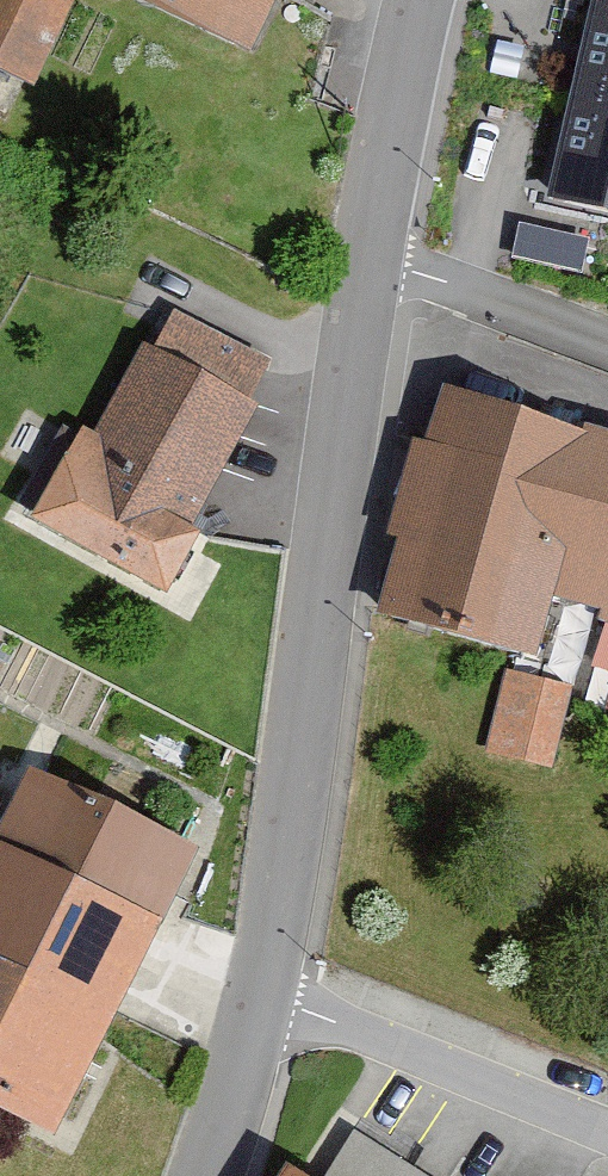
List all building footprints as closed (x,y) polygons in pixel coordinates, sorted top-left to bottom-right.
[(42,82),(82,0),(0,0),(0,61),(42,82)] [(243,40),(260,0),(151,0),(243,40)] [(550,200),(607,213),(607,0),(596,0),(550,200)] [(174,304),(150,346),(241,398),(265,356),(174,304)] [(66,417),(14,511),(153,589),(256,406),(241,398),(150,346),(136,339),(86,428),(66,417)] [(423,366),(377,523),(447,543),(426,616),(528,645),(544,591),(607,609),(607,419),(423,366)] [(485,745),(558,761),(577,675),(505,659),(485,745)] [(0,793),(0,842),(144,912),(179,842),(15,762),(0,793)] [(37,1130),(144,912),(0,842),(0,1112),(37,1130)] [(319,1175),(437,1175),(353,1123),(319,1175)] [(263,1160),(254,1175),(290,1175),(263,1160)]
